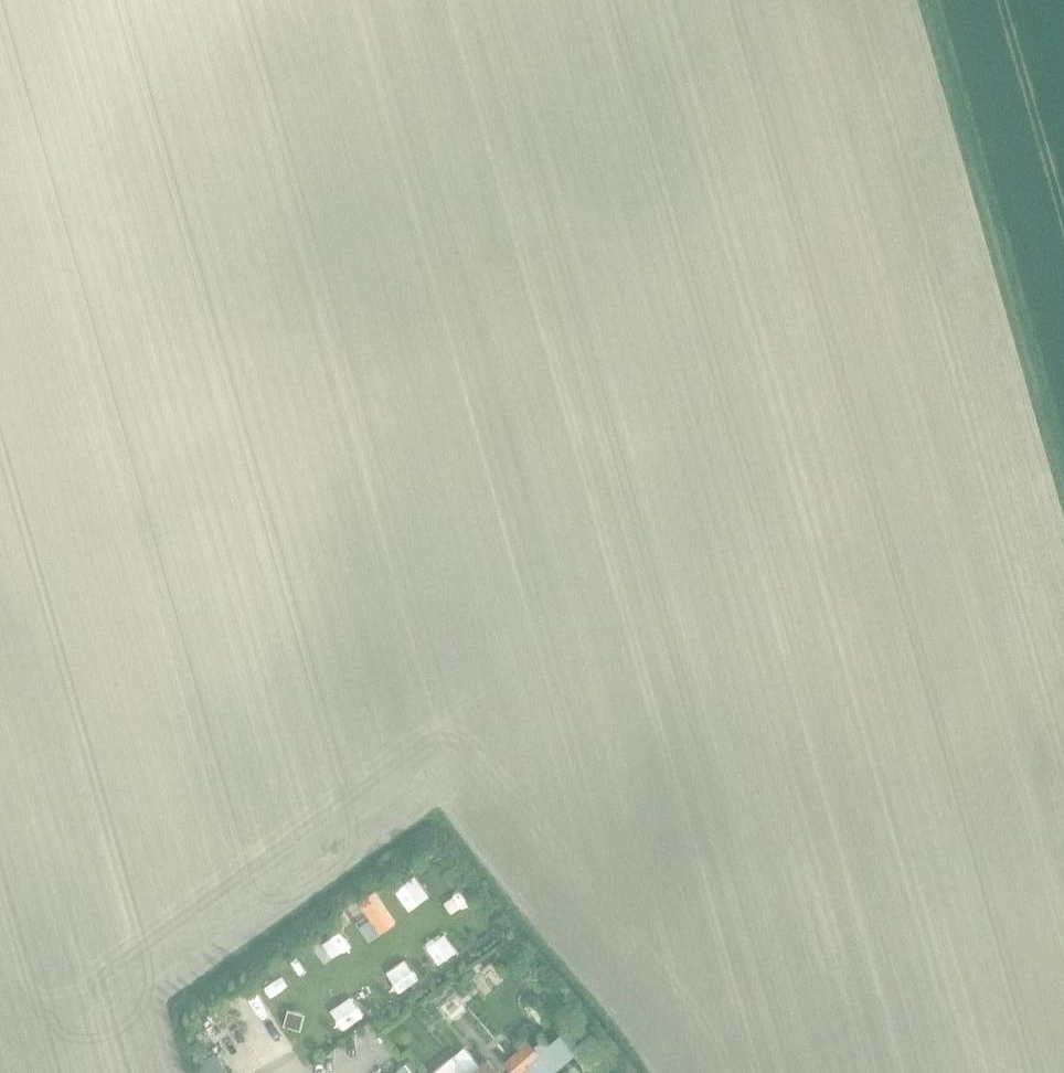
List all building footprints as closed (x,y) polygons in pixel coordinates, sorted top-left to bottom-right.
[(445,848),(435,857),(449,872),(459,863),(445,848)] [(469,871),(456,876),(464,897),(476,892),(469,871)] [(534,984),(547,1007),(557,1001),(544,978),(534,984)] [(573,1045),(582,1056),(599,1042),(591,1032),(573,1045)] [(515,1072),(516,1072),(539,1053),(529,1041),(505,1062),(515,1072)] [(487,1058),(480,1064),(464,1045),(453,1054),(431,1072),(499,1072),(487,1058)]
